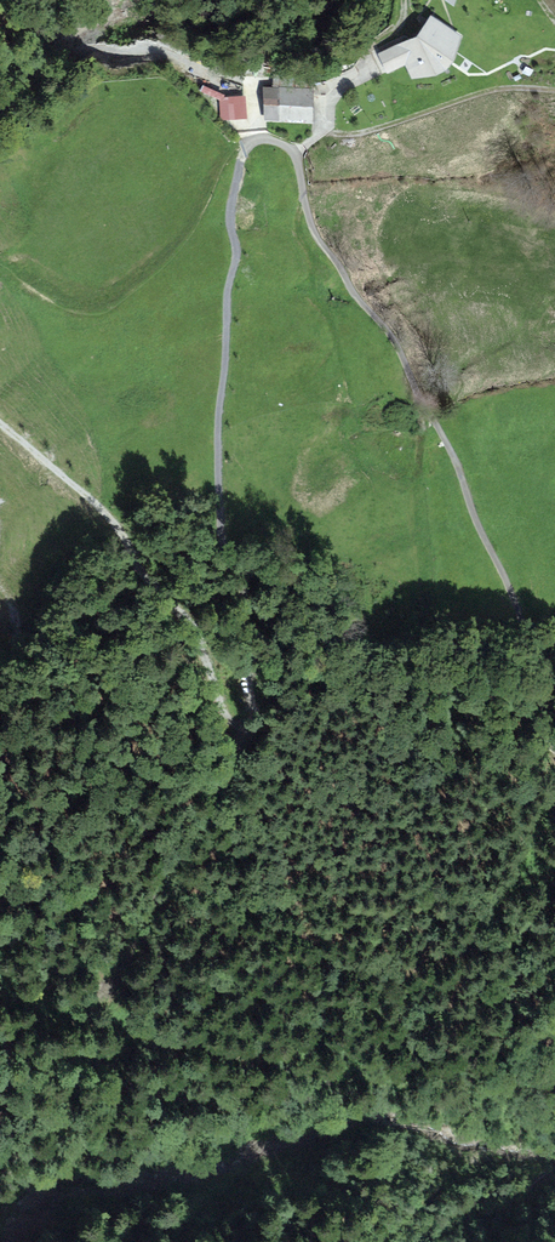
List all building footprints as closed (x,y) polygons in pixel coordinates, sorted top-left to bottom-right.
[(411,40),(408,44),(400,48),(407,62),(412,73),(416,74),(422,71),(424,74),(428,75),(441,68),(444,65),(439,55),(443,53),(455,37),(452,31),(432,17),(418,36),(411,40)] [(386,72),(407,62),(400,48),(398,44),(378,54),(386,72)] [(264,89),(264,121),(312,120),(311,82),(292,82),(292,78),(274,78),(274,89),(264,89)] [(220,96),(203,79),(199,84),(215,100),(227,117),(234,111),(222,94),(220,96)]
